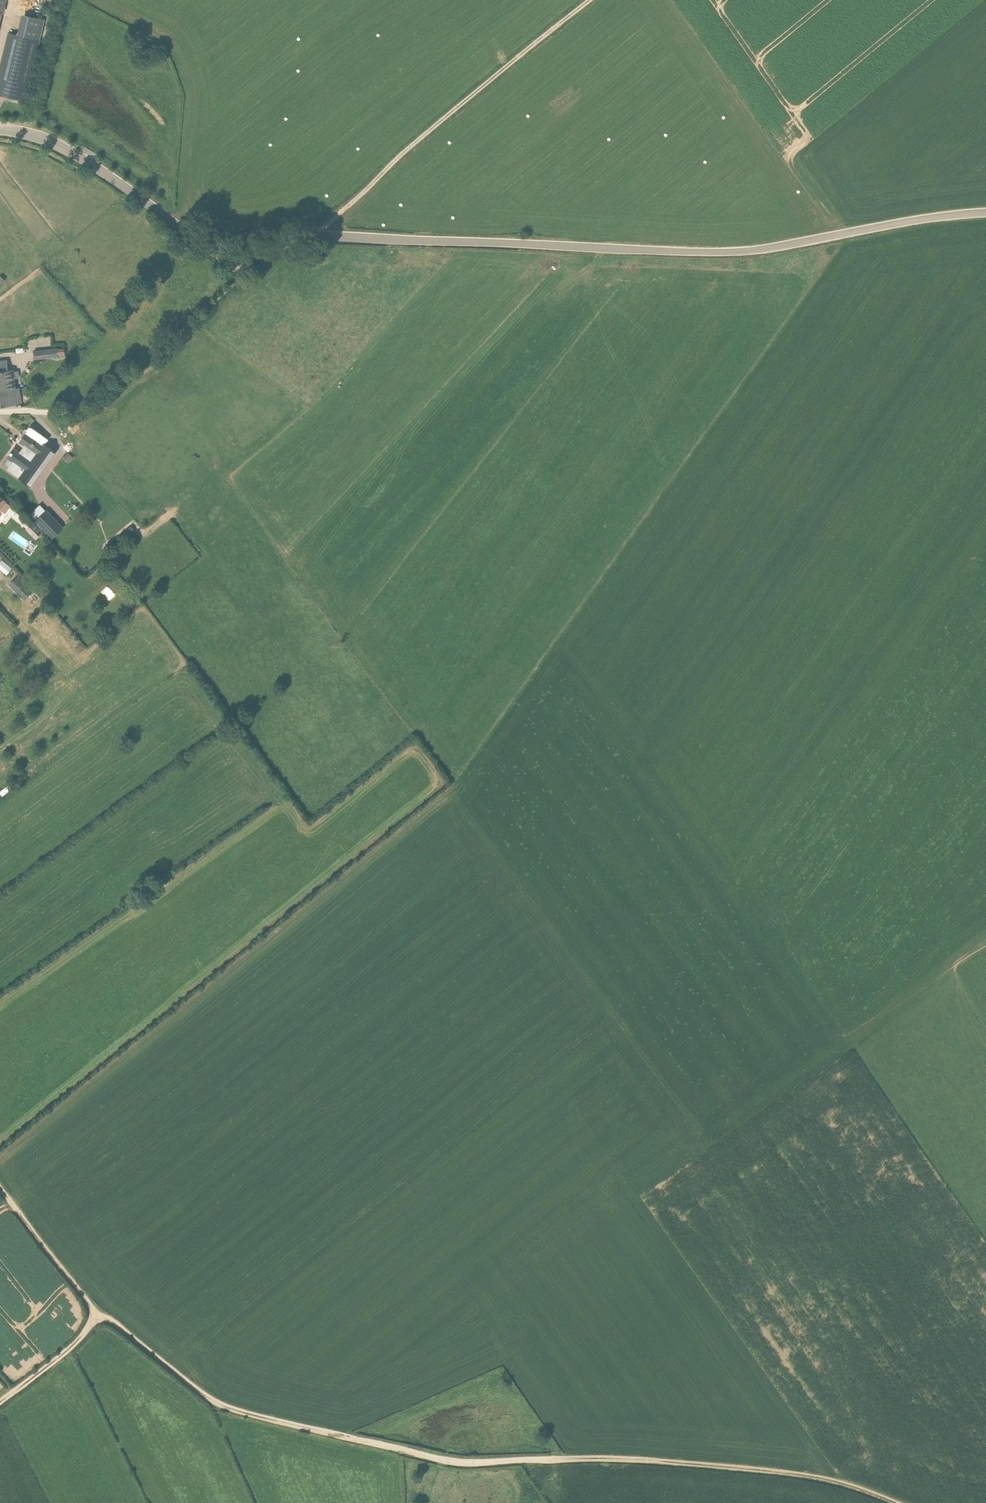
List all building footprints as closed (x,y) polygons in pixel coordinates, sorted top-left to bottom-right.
[(24,15),(19,35),(39,40),(44,20),(24,15)] [(24,101),(39,40),(19,35),(9,32),(0,68),(0,95),(24,101)] [(57,354),(57,349),(57,348),(33,351),(34,360),(58,357),(58,354),(57,354)] [(7,361),(0,361),(0,393),(15,392),(12,370),(8,370),(7,361)] [(15,392),(0,393),(0,407),(22,404),(20,391),(15,392)] [(25,432),(20,440),(19,441),(37,453),(34,458),(43,464),(53,450),(44,444),(43,445),(25,432)] [(11,468),(21,475),(20,478),(31,486),(36,479),(33,477),(43,464),(34,458),(32,461),(14,448),(8,457),(15,462),(11,468)] [(73,457),(68,453),(63,457),(68,462),(73,457)] [(51,510),(64,522),(70,516),(57,504),(51,510)] [(45,510),(35,520),(34,521),(51,539),(63,528),(46,509),(45,510)] [(28,527),(38,537),(42,533),(33,523),(28,527)] [(0,562),(0,569),(6,575),(11,569),(2,560),(0,562)] [(18,577),(11,584),(24,599),(32,592),(18,577)]
